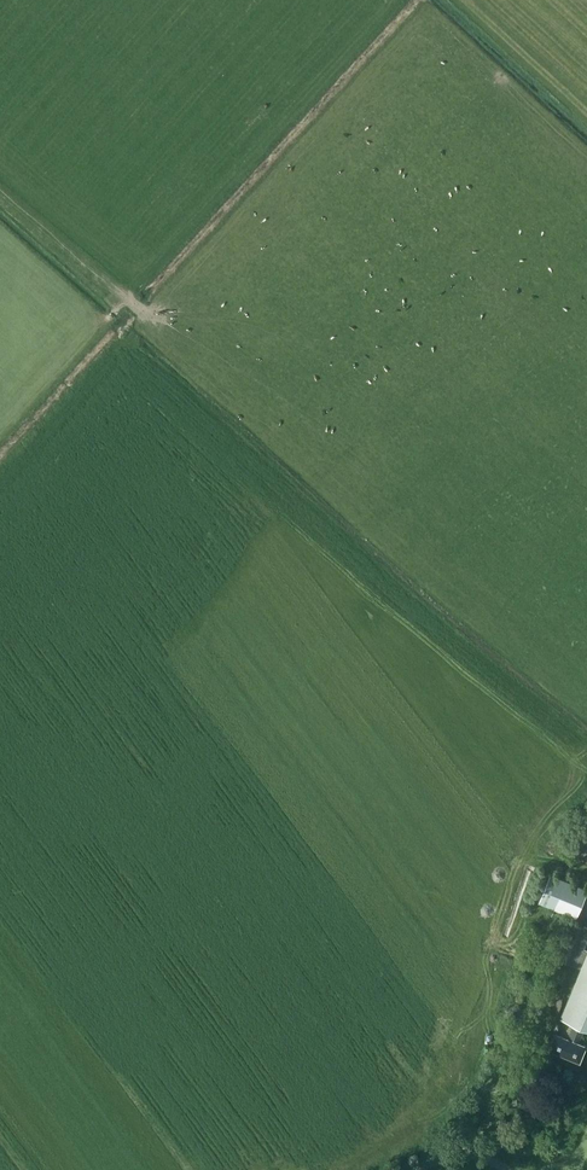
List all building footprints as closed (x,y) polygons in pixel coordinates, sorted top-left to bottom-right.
[(586,893),(586,888),(565,879),(553,907),(568,914),(567,915),(573,917),(576,919),(586,893)] [(575,965),(586,934),(586,927),(575,922),(560,959),(575,965)] [(560,1018),(574,1024),(585,1028),(586,1029),(586,951),(560,1018)] [(569,1038),(556,1032),(550,1048),(580,1060),(586,1045),(579,1042),(585,1028),(574,1024),(569,1038)]
